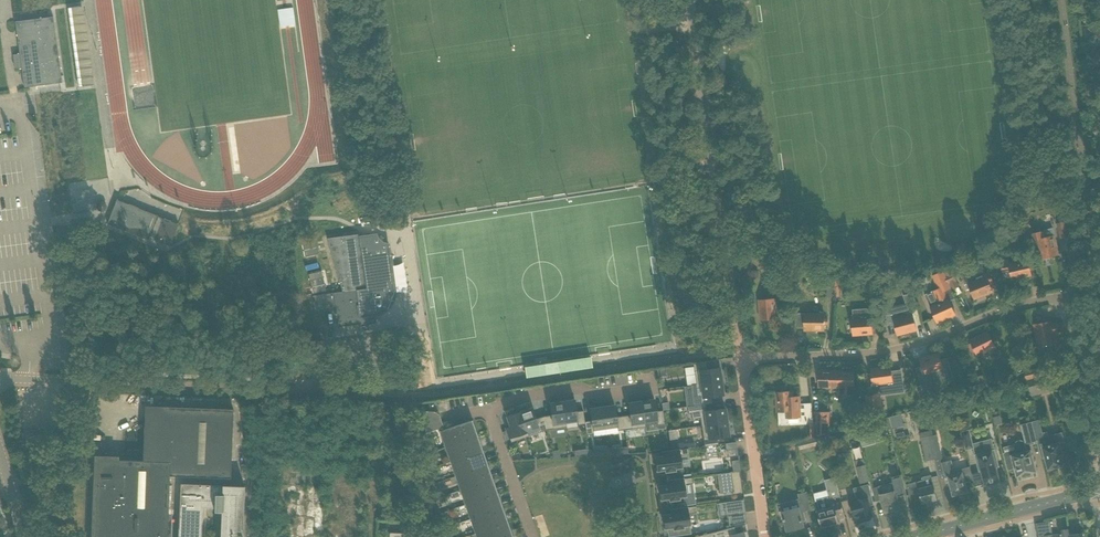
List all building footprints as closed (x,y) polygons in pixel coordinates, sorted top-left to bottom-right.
[(72,38),(85,36),(80,5),(66,8),(72,38)] [(277,9),(280,26),(295,23),(293,6),(277,9)] [(56,36),(55,30),(53,16),(33,19),(15,21),(18,41),(20,54),(13,55),(15,69),(22,68),(24,88),(51,84),(62,82),(59,62),(56,36)] [(72,47),(78,86),(92,83),(86,45),(72,47)] [(1097,50),(1096,50),(1090,56),(1096,62),(1099,57),(1099,47),(1097,50)] [(1094,83),(1087,84),(1088,96),(1095,95),(1094,83)] [(158,216),(158,215),(157,215),(156,215),(138,208),(139,208),(128,204),(118,200),(117,199),(107,224),(148,240),(149,238),(170,246),(178,223),(177,223),(177,224),(170,221),(171,220),(169,220),(165,219),(165,218),(164,218),(158,216)] [(105,203),(101,201),(98,203),(97,206),(98,210),(102,211),(105,210),(106,206),(105,203)] [(360,218),(361,224),(374,222),(373,216),(360,218)] [(1058,255),(1054,235),(1051,236),(1045,237),(1044,231),(1034,233),(1034,231),(1031,227),(1026,219),(1022,222),(1027,230),(1030,240),(1030,241),(1031,240),(1034,253),(1040,252),(1041,258),(1058,255)] [(1061,238),(1069,236),(1065,221),(1057,223),(1061,238)] [(1030,240),(1027,230),(1022,222),(1018,225),(1025,235),(1027,238),(1029,239),(1030,240)] [(395,289),(392,265),(393,265),(392,254),(375,256),(372,235),(360,236),(359,234),(327,238),(342,291),(333,293),(335,306),(338,327),(360,324),(361,326),(376,322),(375,315),(379,314),(382,313),(383,312),(385,311),(387,309),(389,307),(390,307),(390,306),(391,304),(392,302),(393,300),(394,299),(394,298),(395,296),(395,293),(395,292),(395,290),(395,289)] [(1032,258),(1028,259),(1009,263),(1008,259),(1000,261),(1004,278),(1011,276),(1012,280),(1031,276),(1030,270),(1034,269),(1032,258)] [(773,270),(770,277),(779,282),(783,275),(773,270)] [(939,303),(930,307),(933,313),(937,323),(955,314),(951,304),(949,301),(948,299),(944,291),(951,288),(949,284),(945,276),(943,271),(933,275),(939,289),(933,291),(939,303)] [(950,274),(945,276),(949,284),(954,282),(956,281),(957,281),(953,272),(952,272),(950,274)] [(968,283),(970,289),(974,299),(993,292),(991,289),(995,287),(989,272),(976,278),(977,280),(968,283)] [(920,275),(916,276),(918,282),(926,279),(924,273),(920,275)] [(790,288),(795,280),(790,277),(786,286),(790,288)] [(799,282),(795,280),(790,288),(794,290),(799,282)] [(335,306),(333,293),(314,295),(316,309),(335,306)] [(777,318),(776,307),(776,298),(758,300),(760,320),(777,318)] [(888,320),(885,321),(889,335),(891,335),(897,333),(898,335),(917,330),(914,320),(913,314),(912,314),(912,313),(909,305),(907,306),(885,311),(888,320)] [(853,319),(852,319),(852,320),(852,324),(853,336),(873,334),(872,323),(871,317),(870,317),(869,308),(853,309),(853,319)] [(827,324),(827,319),(827,318),(824,318),(824,313),(805,313),(805,314),(798,314),(798,315),(798,324),(799,325),(804,325),(804,330),(824,331),(824,324),(827,324)] [(1056,323),(1051,324),(1051,321),(1034,325),(1038,344),(1055,341),(1053,333),(1058,332),(1056,323)] [(995,347),(993,341),(988,332),(970,340),(971,343),(968,345),(972,353),(975,352),(977,356),(995,347)] [(944,369),(942,364),(939,353),(920,359),(923,369),(924,372),(918,374),(922,387),(929,385),(928,383),(945,377),(943,370),(944,369)] [(720,373),(719,367),(708,369),(706,361),(693,363),(696,384),(721,381),(721,379),(723,379),(722,373),(720,373)] [(902,382),(901,370),(891,372),(891,366),(871,369),(872,380),(873,386),(875,395),(884,394),(883,385),(893,383),(902,382)] [(1045,366),(1028,370),(1030,377),(1047,373),(1045,366)] [(819,370),(819,381),(819,388),(839,388),(839,394),(854,394),(854,383),(855,372),(839,372),(839,371),(819,370)] [(990,388),(984,374),(977,377),(983,392),(990,388)] [(1049,376),(1028,381),(1031,393),(1053,387),(1049,376)] [(721,382),(721,381),(696,384),(691,384),(694,405),(694,406),(705,404),(712,403),(711,396),(723,394),(722,389),(724,389),(723,382),(721,382)] [(793,391),(776,392),(777,412),(778,412),(779,425),(786,425),(786,418),(801,417),(800,396),(793,397),(793,391)] [(585,421),(583,410),(576,411),(574,399),(568,400),(568,399),(562,400),(565,422),(566,422),(577,420),(578,425),(585,424),(584,421),(585,421)] [(665,424),(663,410),(656,411),(654,399),(648,400),(648,399),(641,400),(644,422),(645,422),(657,420),(657,425),(665,424)] [(565,422),(562,400),(555,401),(555,402),(550,403),(551,415),(543,416),(546,429),(549,429),(560,427),(563,427),(566,427),(566,422),(565,422)] [(644,422),(641,400),(634,401),(634,402),(628,403),(630,415),(623,416),(625,429),(645,426),(645,422),(644,422)] [(625,429),(623,416),(616,417),(614,405),(608,406),(608,404),(602,405),(605,427),(617,426),(618,430),(625,429)] [(727,422),(725,408),(706,411),(705,404),(694,406),(694,405),(687,406),(688,413),(691,413),(692,419),(700,418),(702,425),(727,422)] [(605,427),(602,405),(595,406),(595,408),(590,408),(591,420),(585,421),(584,421),(585,424),(586,435),(593,434),(593,429),(605,427)] [(169,475),(231,477),(233,420),(233,408),(165,406),(163,461),(98,459),(95,536),(167,536),(169,475)] [(546,429),(543,416),(535,419),(531,407),(519,412),(528,436),(546,429)] [(496,493),(488,469),(471,421),(471,420),(466,422),(444,430),(443,426),(439,414),(438,414),(437,413),(436,413),(435,412),(434,412),(433,412),(432,411),(431,411),(430,411),(429,411),(428,411),(427,411),(426,411),(425,411),(424,411),(419,413),(426,433),(440,428),(441,431),(440,431),(440,432),(477,536),(512,536),(507,523),(496,493)] [(830,412),(814,411),(815,423),(816,426),(816,427),(818,436),(831,433),(830,412)] [(528,436),(519,412),(507,416),(510,426),(506,428),(507,431),(502,432),(505,440),(509,438),(511,442),(528,436)] [(901,414),(890,417),(892,428),(893,429),(899,427),(899,426),(904,425),(901,414)] [(1000,415),(993,417),(995,425),(1002,423),(1000,415)] [(892,428),(890,417),(857,426),(860,438),(874,435),(881,434),(880,431),(892,428)] [(1037,441),(1037,440),(1036,438),(1032,421),(1021,424),(1026,444),(1037,441)] [(727,423),(727,422),(702,425),(704,446),(718,444),(717,437),(729,435),(728,430),(730,430),(729,423),(727,423)] [(813,423),(807,424),(809,439),(818,436),(816,427),(816,426),(815,423),(813,423)] [(970,429),(961,431),(966,450),(974,448),(970,429)] [(938,434),(937,434),(929,436),(935,459),(943,457),(938,434)] [(1064,443),(1062,434),(1048,438),(1047,435),(1036,438),(1037,440),(1042,458),(1046,456),(1049,468),(1063,464),(1067,463),(1064,453),(1062,454),(1059,444),(1064,443)] [(935,459),(929,436),(921,438),(926,461),(935,459)] [(800,449),(818,445),(816,438),(798,443),(800,449)] [(727,456),(738,454),(736,440),(725,442),(727,456)] [(1034,461),(1031,450),(1027,451),(1025,443),(1023,441),(1021,440),(1019,440),(1016,441),(1015,443),(1015,444),(1016,449),(1005,452),(1004,453),(1008,469),(1015,468),(1017,476),(1023,475),(1023,476),(1032,474),(1031,473),(1037,471),(1034,461)] [(789,444),(786,445),(776,448),(777,454),(791,451),(789,444)] [(680,456),(689,454),(688,448),(684,449),(673,450),(668,451),(666,451),(662,452),(663,456),(655,457),(657,470),(665,469),(665,471),(675,470),(675,468),(681,467),(680,456)] [(990,483),(992,483),(992,485),(998,483),(997,481),(1000,481),(996,467),(999,466),(995,449),(974,455),(979,472),(982,471),(985,485),(986,484),(990,483)] [(740,471),(738,460),(731,461),(733,472),(740,471)] [(955,475),(952,460),(944,462),(942,463),(945,473),(947,482),(950,481),(953,495),(959,493),(960,496),(966,494),(966,492),(967,491),(965,482),(974,480),(971,469),(970,466),(969,467),(970,471),(955,475)] [(717,474),(720,493),(734,491),(731,472),(717,474)] [(868,473),(858,475),(860,482),(870,479),(868,473)] [(842,475),(836,477),(839,490),(846,488),(842,475)] [(893,481),(872,487),(874,496),(875,500),(882,498),(885,513),(900,509),(900,506),(908,504),(905,494),(904,489),(901,479),(900,475),(892,477),(893,481)] [(937,499),(935,488),(931,475),(922,477),(923,480),(906,484),(909,495),(919,492),(922,503),(937,499)] [(685,496),(684,486),(684,484),(693,483),(692,477),(666,481),(667,485),(659,486),(661,499),(669,498),(669,500),(679,499),(679,497),(685,496)] [(178,536),(200,536),(202,507),(214,507),(214,511),(221,511),(220,536),(242,536),(244,486),(180,483),(178,536)] [(842,502),(838,487),(827,489),(829,499),(827,499),(818,501),(818,502),(815,502),(818,511),(817,511),(821,527),(840,522),(839,519),(846,517),(842,502)] [(805,518),(804,511),(811,510),(806,491),(799,493),(801,499),(790,501),(792,509),(782,512),(787,531),(790,530),(790,532),(797,531),(796,529),(804,527),(802,519),(805,518)] [(855,498),(849,500),(851,509),(854,519),(862,517),(862,519),(873,516),(870,505),(873,504),(870,491),(854,495),(855,498)] [(744,512),(743,500),(719,503),(720,515),(730,514),(744,512)] [(671,513),(663,515),(665,528),(668,528),(669,536),(690,533),(689,525),(688,513),(696,512),(696,506),(670,510),(671,513)] [(743,532),(736,534),(734,527),(704,534),(704,536),(744,536),(743,532)]
